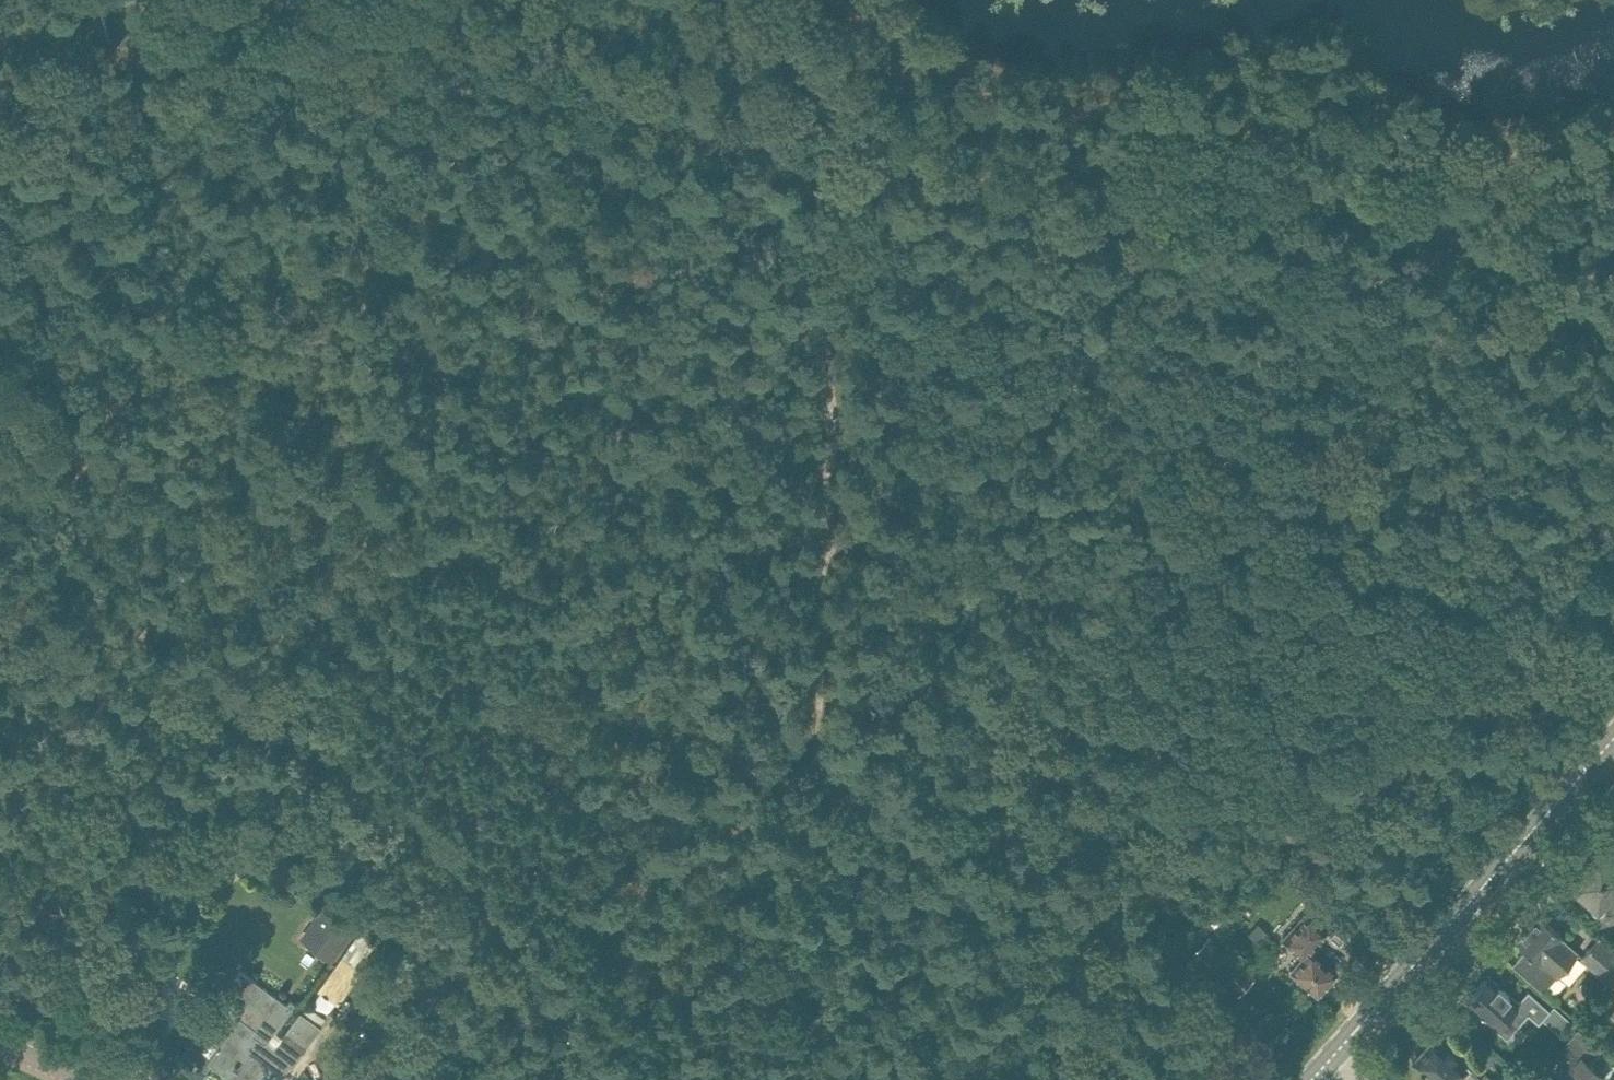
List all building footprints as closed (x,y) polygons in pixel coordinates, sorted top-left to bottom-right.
[(1587,901),(1590,904),(1590,907),(1591,909),(1593,911),(1596,912),(1600,924),(1613,920),(1613,918),(1613,917),(1613,897),(1611,891),(1613,887),(1613,862),(1599,848),(1581,868),(1584,870),(1573,883),(1589,898),(1587,901)] [(332,910),(307,940),(310,943),(329,957),(352,926),(332,910)] [(1307,910),(1282,940),(1302,957),(1291,970),(1317,993),(1337,971),(1311,949),(1329,929),(1307,910)] [(1561,937),(1562,935),(1539,915),(1516,941),(1526,950),(1513,964),(1542,989),(1556,974),(1557,974),(1577,951),(1561,937)] [(1253,934),(1263,942),(1270,934),(1259,925),(1253,934)] [(331,1015),(362,970),(357,967),(375,944),(360,933),(310,1000),(331,1015)] [(1610,946),(1598,935),(1579,957),(1607,982),(1613,974),(1613,950),(1610,946)] [(1209,936),(1193,953),(1213,971),(1240,995),(1255,977),(1229,953),(1209,936)] [(221,1044),(210,1060),(228,1074),(253,1041),(247,1037),(255,1027),(262,1017),(267,1021),(269,1019),(278,1026),(294,1003),(290,999),(287,1003),(240,969),(228,987),(239,995),(210,1036),(221,1044)] [(1467,996),(1465,999),(1481,1013),(1507,1036),(1523,1018),(1528,1012),(1537,1020),(1538,1021),(1550,1008),(1548,1007),(1528,990),(1522,997),(1518,1002),(1487,974),(1475,987),(1473,985),(1470,986),(1466,991),(1466,995),(1467,996)] [(1607,982),(1587,1005),(1588,1006),(1579,1015),(1591,1025),(1605,1009),(1613,1017),(1613,974),(1607,982)] [(320,1024),(299,1010),(284,1031),(278,1026),(269,1019),(267,1021),(262,1017),(255,1027),(247,1037),(253,1041),(228,1074),(237,1079),(252,1079),(263,1064),(280,1076),(290,1062),(292,1063),(302,1050),(320,1024)] [(1604,1076),(1588,1062),(1600,1049),(1578,1029),(1565,1043),(1569,1047),(1559,1058),(1566,1064),(1551,1079),(1601,1079),(1604,1076)] [(1455,1055),(1457,1053),(1444,1042),(1443,1043),(1433,1035),(1423,1045),(1421,1045),(1419,1045),(1417,1046),(1416,1047),(1415,1048),(1414,1050),(1414,1051),(1413,1053),(1413,1054),(1413,1056),(1412,1058),(1430,1075),(1425,1079),(1452,1079),(1455,1077),(1459,1079),(1482,1079),(1455,1055)]
